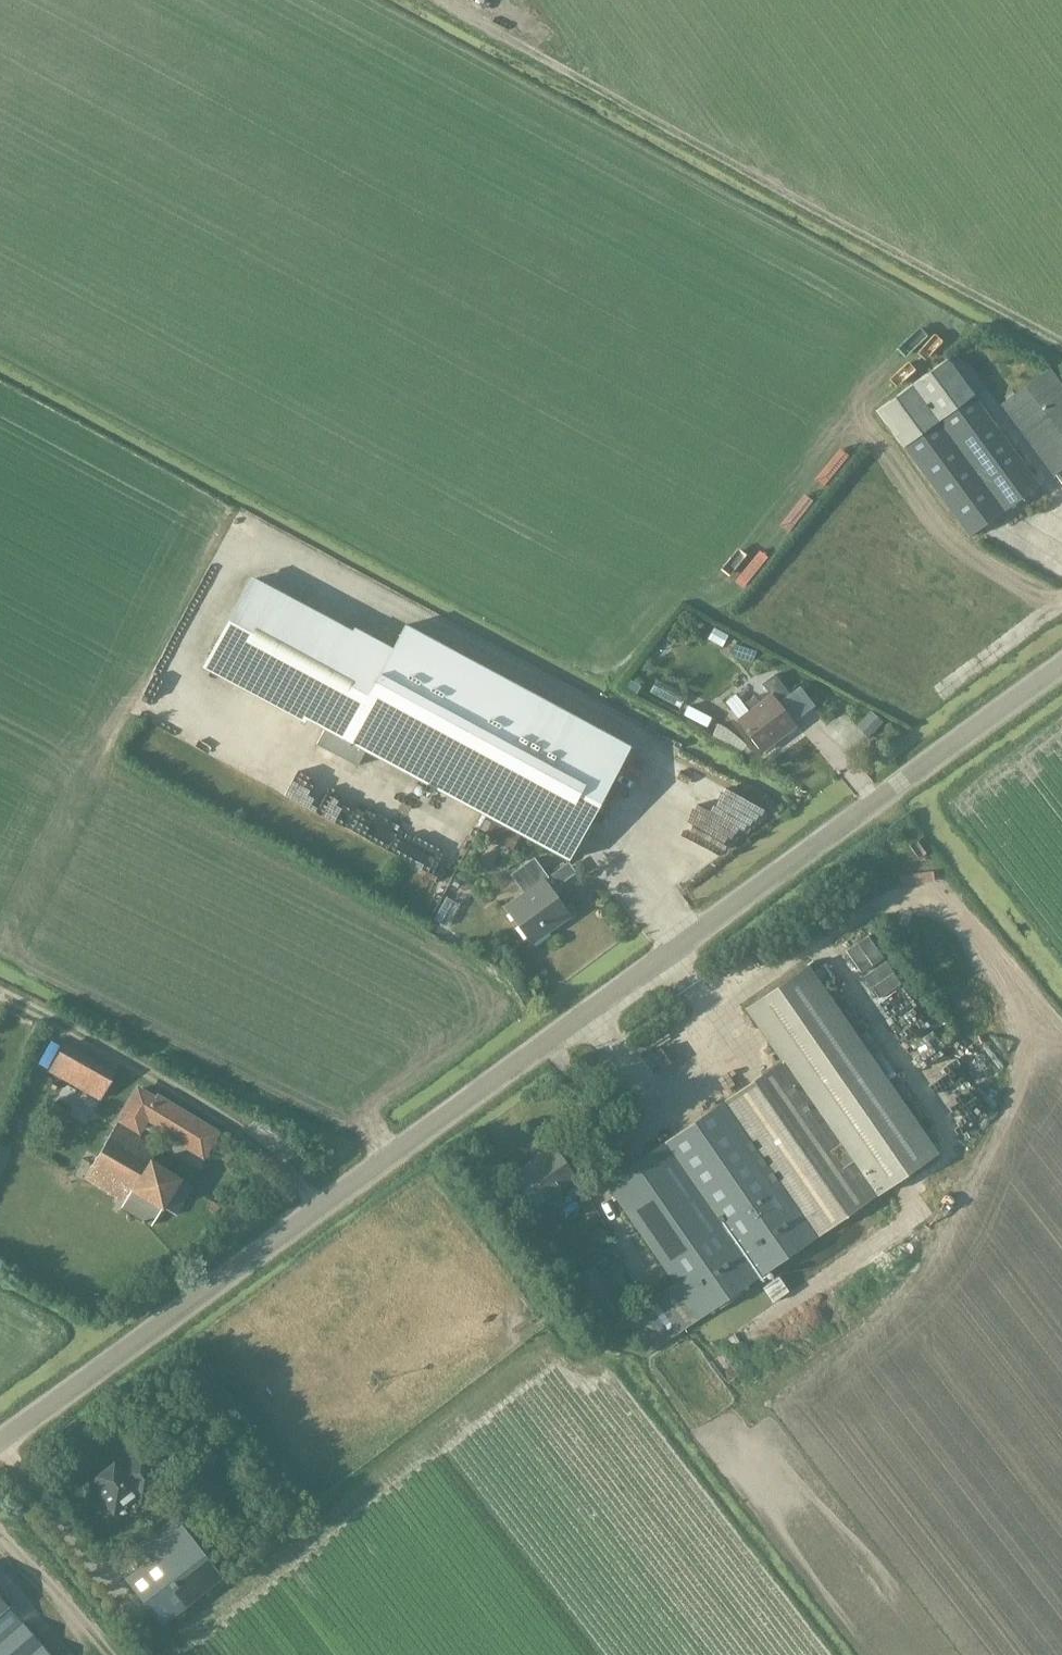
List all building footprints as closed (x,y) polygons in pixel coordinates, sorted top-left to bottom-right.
[(944,357),(873,411),(900,446),(965,536),(1037,485),(971,393),(944,357)] [(1048,367),(1038,374),(1024,357),(996,378),(1009,396),(998,405),(1050,476),(1061,467),(1061,387),(1048,367)] [(355,765),(364,750),(566,859),(627,746),(403,625),(388,652),(252,579),(205,665),(323,729),(315,744),(355,765)] [(794,725),(777,702),(788,693),(773,674),(761,684),(767,692),(757,701),(753,695),(741,704),(747,709),(735,719),(759,752),(794,725)] [(703,694),(688,708),(698,719),(712,706),(703,694)] [(510,848),(516,835),(490,821),(483,833),(510,848)] [(563,910),(541,880),(546,876),(532,856),(509,873),(521,890),(502,905),(530,943),(547,931),(542,925),(563,910)] [(781,1061),(603,1184),(671,1283),(621,1317),(646,1353),(679,1330),(914,1169),(932,1156),(802,966),(744,1007),(781,1061)] [(146,1121),(160,1130),(200,1154),(213,1133),(135,1084),(114,1119),(138,1135),(146,1121)] [(150,1158),(156,1148),(149,1143),(115,1122),(79,1183),(150,1225),(160,1206),(175,1215),(192,1187),(179,1180),(179,1179),(150,1158)] [(536,1159),(511,1177),(533,1209),(574,1180),(552,1145),(535,1157),(536,1159)] [(776,1275),(760,1287),(771,1302),(787,1290),(776,1275)] [(119,1459),(89,1483),(113,1514),(134,1497),(138,1503),(165,1482),(141,1451),(123,1465),(119,1459)] [(136,1565),(122,1577),(160,1625),(221,1577),(173,1514),(126,1551),(136,1565)] [(0,1596),(0,1654),(50,1654),(0,1596)]
